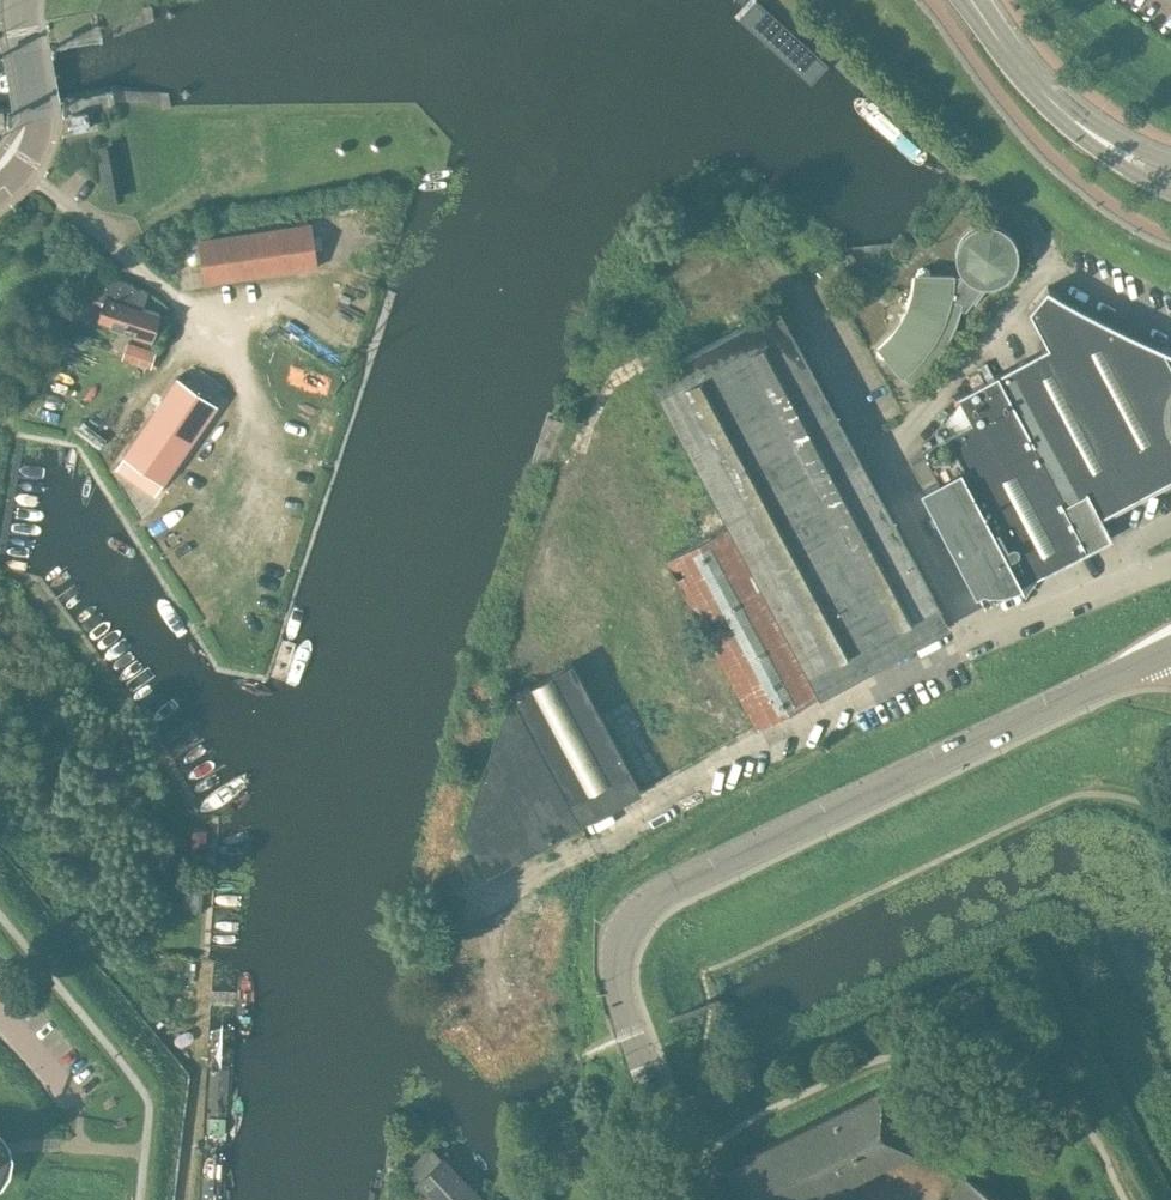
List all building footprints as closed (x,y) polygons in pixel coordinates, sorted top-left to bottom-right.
[(739,15),(811,80),(826,63),(756,0),(752,0),(739,15)] [(70,113),(73,129),(90,127),(87,111),(70,113)] [(117,142),(101,145),(110,202),(126,199),(117,142)] [(201,238),(208,282),(316,267),(309,222),(201,238)] [(976,301),(993,278),(993,277),(994,276),(994,275),(993,275),(993,274),(993,273),(992,273),(995,270),(996,269),(997,268),(998,267),(999,266),(1000,265),(1001,264),(1002,263),(1002,262),(1003,261),(1004,260),(1004,258),(1004,257),(1005,256),(1006,244),(988,231),(969,239),(967,261),(974,267),(967,277),(966,279),(956,286),(954,280),(954,279),(953,279),(953,297),(971,302),(972,302),(972,303),(973,303),(974,303),(975,302),(976,301)] [(953,297),(953,279),(953,275),(931,274),(930,270),(926,267),(922,267),(918,269),(917,273),(914,290),(910,306),(908,305),(901,320),(902,320),(892,334),(879,346),(878,349),(878,353),(880,357),(884,358),(887,356),(893,363),(903,374),(904,373),(911,381),(914,379),(917,376),(920,374),(922,371),(925,368),(927,366),(930,363),(932,360),(935,357),(937,354),(939,351),(941,348),(943,345),(945,341),(947,338),(949,335),(950,331),(952,328),(953,324),(955,321),(956,317),(957,314),(958,310),(959,307),(966,309),(969,305),(971,302),(953,297)] [(103,300),(98,319),(136,330),(135,335),(151,340),(160,312),(142,306),(147,290),(131,285),(131,283),(98,273),(91,296),(103,300)] [(1162,348),(1169,351),(1170,349),(1152,341),(1134,332),(1115,324),(1097,314),(1079,305),(1062,295),(1047,286),(1045,288),(1047,289),(1029,310),(1048,346),(996,373),(1088,549),(1111,537),(1099,515),(1170,477),(1170,364),(1162,348)] [(948,624),(778,306),(650,375),(730,523),(821,692),(948,624)] [(151,366),(156,350),(128,341),(123,357),(151,366)] [(1088,549),(996,373),(995,374),(996,374),(957,394),(960,399),(945,423),(950,432),(921,447),(939,481),(924,489),(984,603),(1023,583),(1025,588),(1027,585),(1029,581),(1031,578),(1033,575),(1035,572),(1038,570),(1041,567),(1044,572),(1088,549)] [(219,406),(181,379),(123,458),(162,486),(219,406)] [(933,475),(923,457),(911,464),(920,481),(933,475)] [(821,692),(730,523),(667,556),(758,726),(821,692)] [(572,661),(513,693),(581,821),(641,788),(572,661)] [(581,821),(513,693),(464,827),(488,871),(581,821)] [(210,828),(197,827),(195,850),(208,851),(210,828)] [(187,848),(157,846),(155,871),(185,873),(187,848)] [(207,878),(189,876),(187,910),(204,911),(207,878)] [(720,1005),(726,1020),(728,1020),(723,1007),(721,1005),(715,989),(713,990),(720,1005)] [(234,1019),(209,1018),(203,1145),(228,1146),(234,1019)] [(578,1059),(581,1070),(583,1070),(576,1049),(574,1049),(578,1059)] [(882,1087),(733,1163),(724,1167),(741,1199),(813,1199),(913,1149),(882,1087)] [(223,1157),(202,1156),(200,1199),(221,1199),(223,1157)] [(417,1181),(435,1199),(476,1199),(481,1195),(443,1156),(417,1181)] [(950,1199),(996,1199),(964,1179),(950,1199)]
